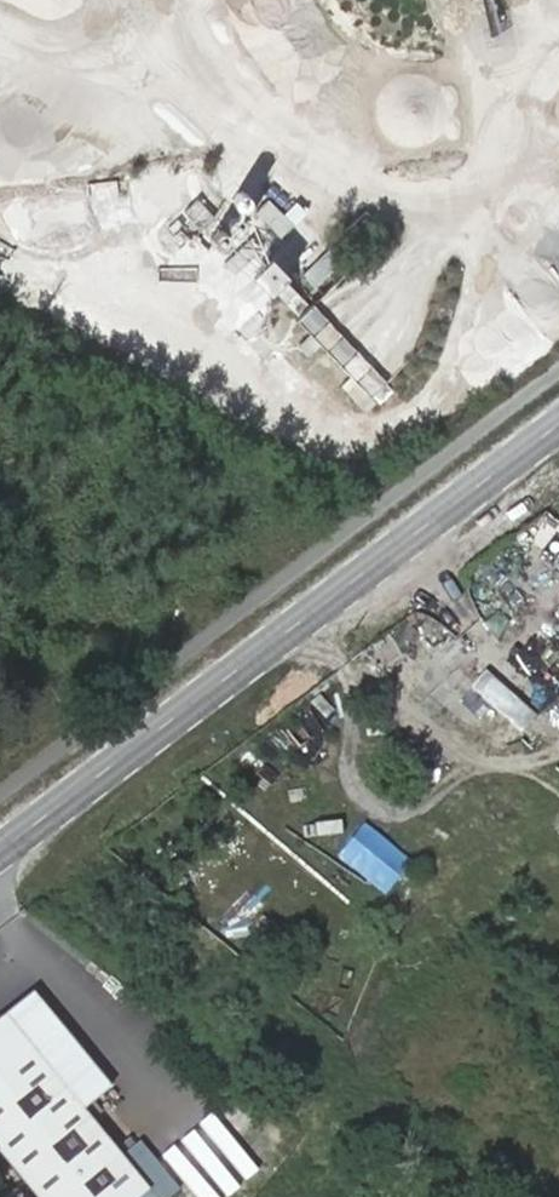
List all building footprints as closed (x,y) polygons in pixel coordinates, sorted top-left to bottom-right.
[(248,272),(266,252),(295,276),(326,241),(302,220),(298,225),(262,193),(217,245),(248,272)] [(270,294),(286,274),(267,258),(250,277),(270,294)] [(313,328),(324,315),(282,283),(272,296),(313,328)] [(326,320),(310,335),(377,403),(392,388),(326,320)] [(211,883),(196,906),(212,916),(227,893),(211,883)] [(42,994),(16,1016),(93,1110),(103,1102),(118,1087),(42,994)] [(16,1016),(0,1029),(0,1134),(52,1196),(155,1196),(161,1192),(141,1167),(101,1119),(93,1110),(16,1016)] [(101,1119),(110,1111),(103,1102),(93,1110),(101,1119)] [(191,1190),(159,1152),(141,1167),(161,1192),(155,1196),(183,1196),(191,1190)]
